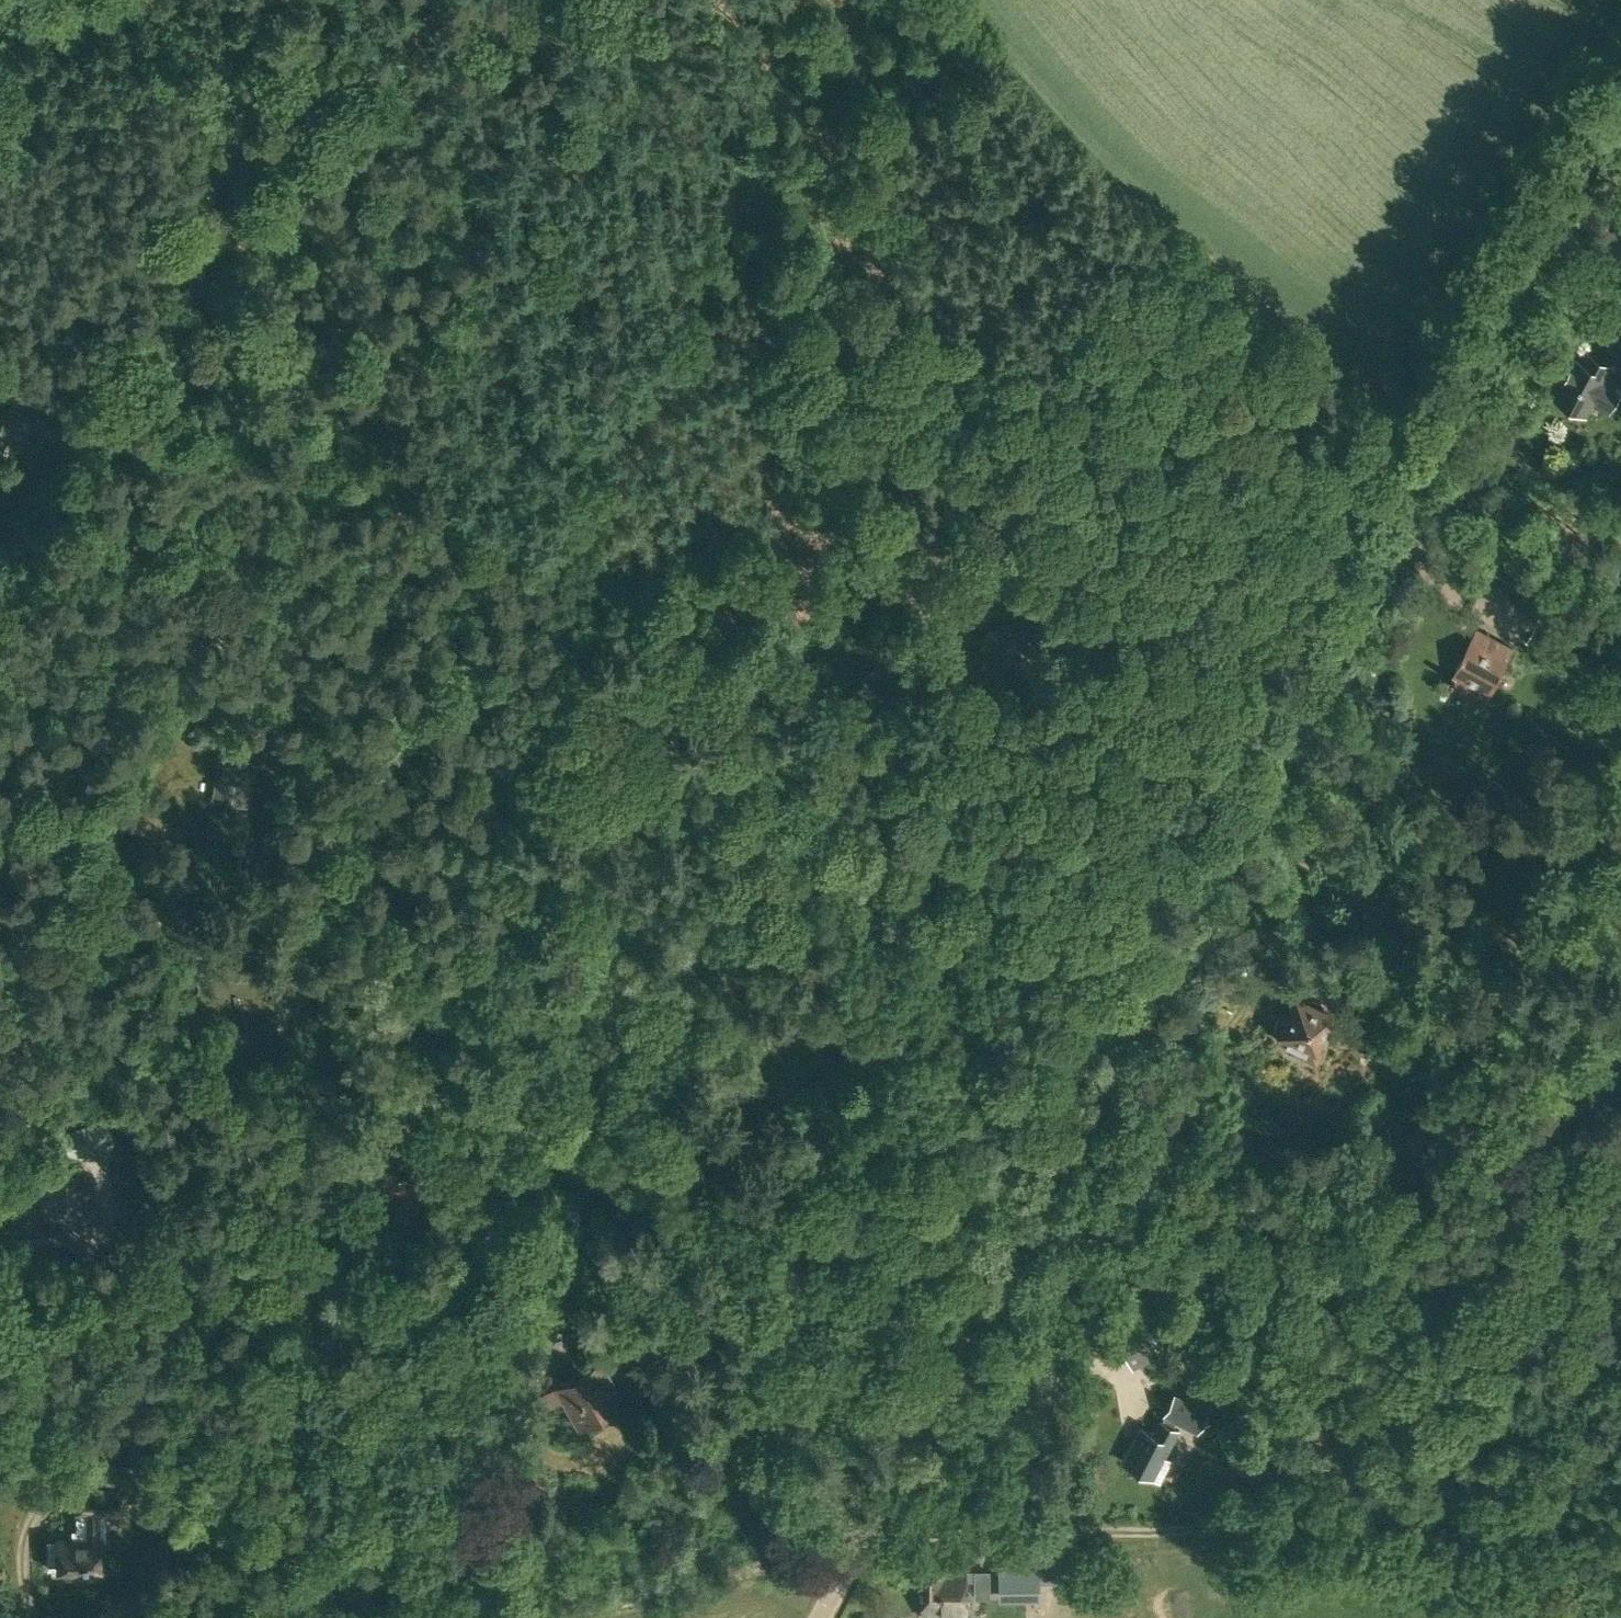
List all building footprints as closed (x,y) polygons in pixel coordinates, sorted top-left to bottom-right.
[(1586,412),(1592,400),(1612,411),(1620,395),(1620,381),(1606,373),(1611,363),(1589,352),(1584,361),(1577,358),(1557,396),(1586,412)] [(41,415),(37,425),(45,428),(49,419),(41,415)] [(1527,641),(1564,660),(1577,635),(1540,616),(1527,641)] [(1449,684),(1475,697),(1479,690),(1489,695),(1513,647),(1478,629),(1449,684)] [(212,799),(251,805),(258,755),(219,750),(212,799)] [(1292,1051),(1318,1063),(1323,1050),(1317,1047),(1333,1012),(1297,996),(1288,1016),(1281,1013),(1274,1030),(1280,1032),(1278,1037),(1294,1045),(1292,1051)] [(62,1132),(72,1161),(117,1145),(107,1116),(62,1132)] [(74,1216),(77,1225),(96,1219),(92,1209),(84,1212),(69,1168),(38,1179),(43,1194),(39,1195),(46,1215),(50,1214),(53,1223),(74,1216)] [(395,1215),(414,1221),(429,1179),(410,1172),(408,1177),(385,1169),(378,1190),(400,1198),(395,1215)] [(1132,1350),(1141,1365),(1160,1354),(1142,1321),(1115,1336),(1124,1354),(1132,1350)] [(520,1357),(531,1377),(546,1369),(535,1349),(520,1357)] [(556,1387),(578,1427),(624,1400),(601,1361),(556,1387)] [(1178,1429),(1171,1425),(1176,1415),(1197,1424),(1207,1406),(1173,1391),(1160,1419),(1153,1432),(1142,1426),(1124,1461),(1161,1480),(1172,1460),(1164,1456),(1178,1429)] [(71,1573),(101,1572),(101,1540),(106,1540),(106,1511),(124,1511),(124,1491),(131,1491),(131,1472),(78,1472),(76,1540),(48,1540),(49,1567),(65,1567),(65,1568),(65,1569),(66,1570),(66,1571),(67,1572),(68,1573),(70,1573),(71,1573)] [(921,1563),(921,1615),(967,1614),(967,1583),(966,1572),(966,1566),(942,1567),(942,1555),(927,1555),(927,1563),(921,1563)] [(998,1562),(999,1600),(1040,1599),(1040,1574),(1057,1574),(1056,1561),(998,1562)] [(966,1572),(967,1583),(975,1583),(975,1594),(990,1593),(990,1577),(984,1572),(966,1572)]
